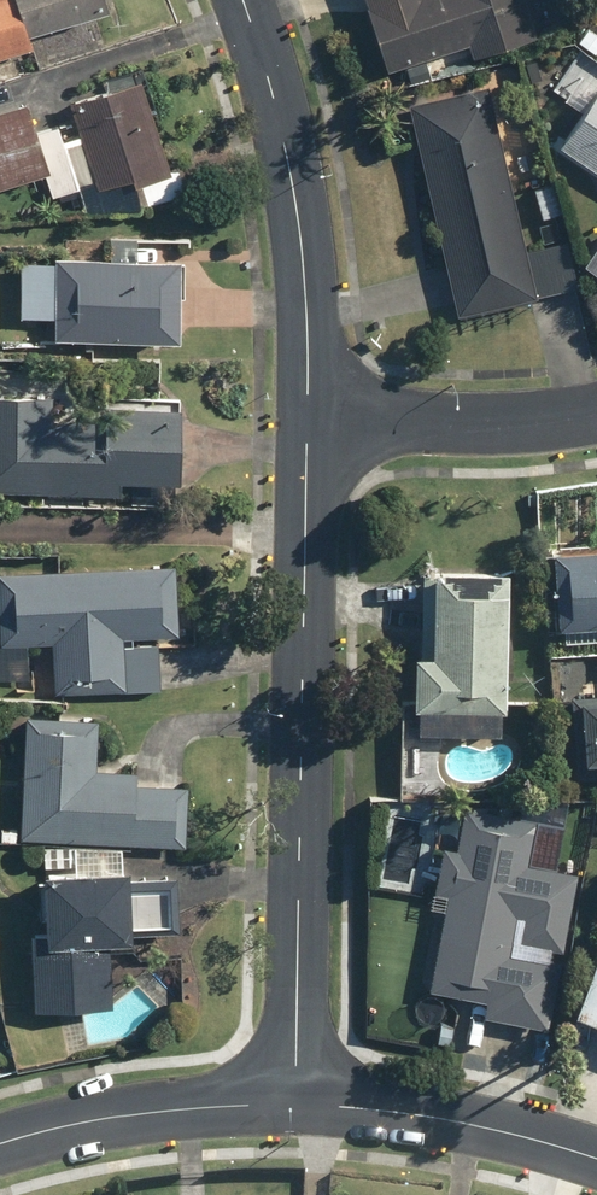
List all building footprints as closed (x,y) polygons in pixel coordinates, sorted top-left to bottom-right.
[(38,42),(33,28),(115,0),(0,0),(0,55),(38,42)] [(385,64),(473,40),(477,54),(541,36),(530,0),(368,0),(385,64)] [(101,185),(138,174),(147,205),(194,192),(184,161),(177,163),(150,74),(74,97),(85,133),(99,179),(101,185)] [(493,80),(414,97),(459,313),(582,288),(572,242),(529,251),(493,80)] [(562,151),(596,171),(596,92),(562,151)] [(34,95),(0,106),(0,184),(58,165),(34,95)] [(99,179),(85,133),(68,138),(63,121),(46,126),(58,166),(44,170),(51,194),(99,179)] [(189,336),(189,252),(142,252),(142,235),(112,235),(112,252),(61,252),(61,258),(24,258),(24,314),(61,314),(61,337),(189,336)] [(587,260),(596,266),(596,243),(587,260)] [(0,390),(0,489),(127,489),(127,473),(188,473),(188,397),(110,397),(110,415),(56,415),(56,390),(0,390)] [(559,539),(561,619),(596,618),(596,539),(559,539)] [(519,562),(426,559),(420,723),(513,726),(519,562)] [(0,566),(0,644),(36,643),(60,643),(61,689),(165,688),(164,632),(186,632),(185,564),(0,566)] [(0,644),(0,682),(36,681),(36,643),(0,644)] [(578,684),(578,772),(596,772),(596,684),(578,684)] [(30,713),(24,835),(44,836),(126,841),(191,844),(194,784),(142,781),(143,758),(120,757),(120,767),(100,766),(102,717),(30,713)] [(581,866),(531,857),(538,815),(466,803),(460,841),(441,838),(433,885),(451,888),(435,984),(487,993),(483,1014),(551,1025),(555,1004),(564,954),(516,946),(517,936),(568,945),(581,866)] [(126,841),(44,836),(35,1008),(112,1012),(115,941),(138,943),(139,925),(178,927),(181,882),(140,880),(140,864),(125,863),(126,841)] [(577,1002),(596,1010),(596,949),(577,1002)]
